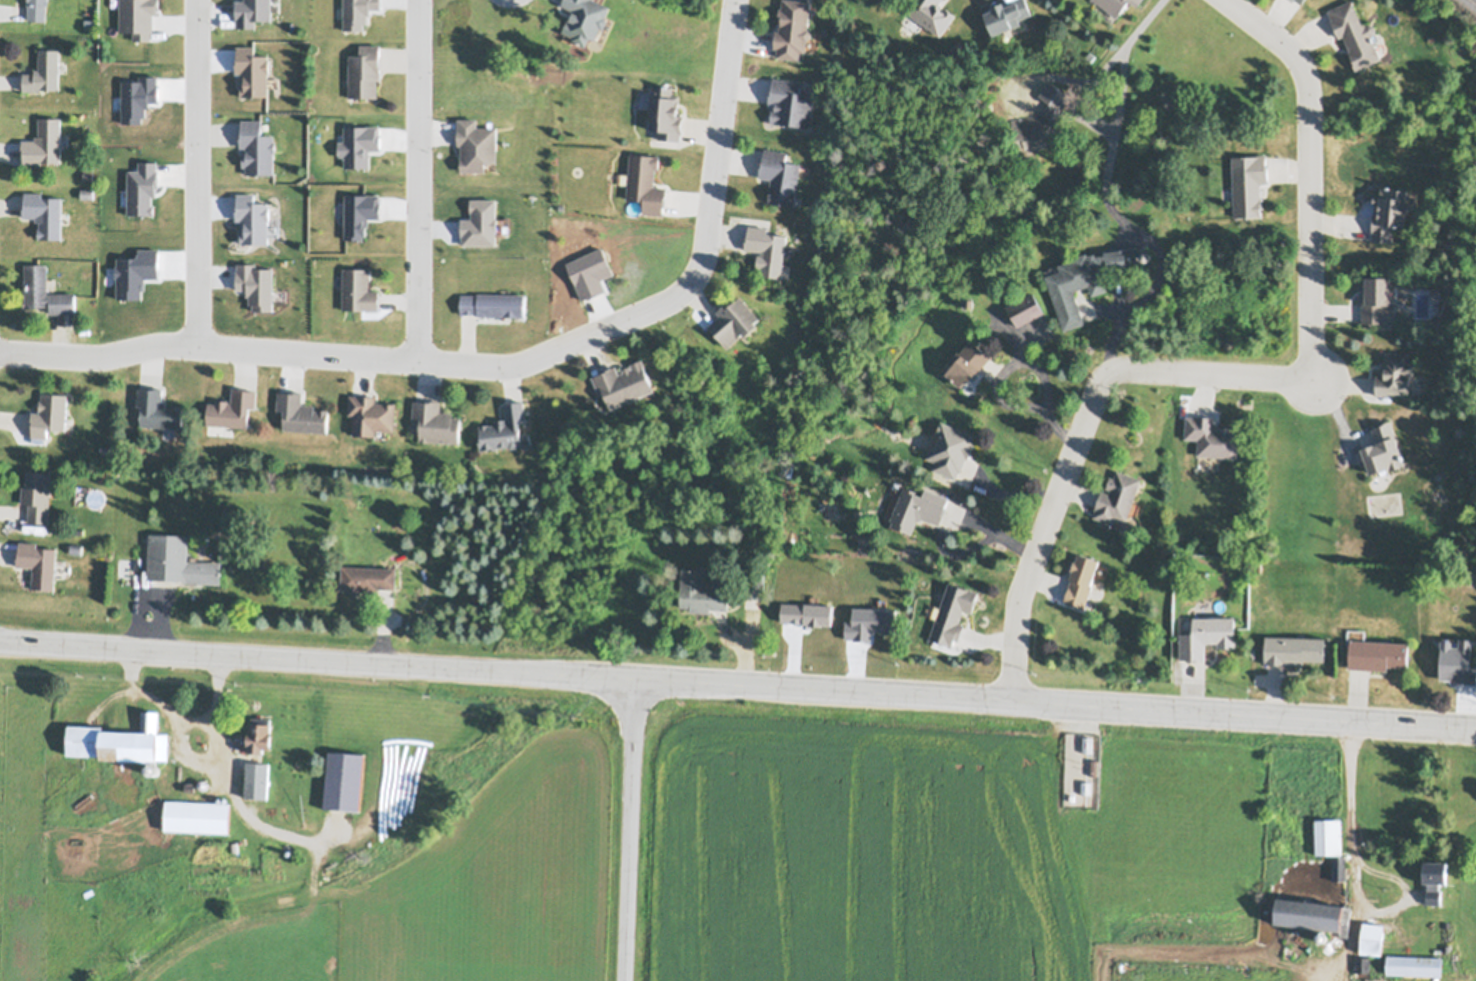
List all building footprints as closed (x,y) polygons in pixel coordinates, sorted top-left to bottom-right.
[(28,1),(28,0),(49,0),(49,2),(48,2),(47,17),(29,17),(30,1),(28,1)] [(561,1),(561,0),(606,0),(611,2),(606,13),(607,13),(609,16),(605,23),(603,24),(602,23),(596,35),(589,32),(588,33),(586,33),(583,41),(572,36),(573,33),(562,28),(568,15),(569,16),(573,6),(561,1)] [(782,5),(782,0),(811,0),(808,26),(811,30),(811,35),(807,38),(806,39),(805,49),(800,49),(799,58),(776,55),(777,46),(773,45),(775,28),(779,28),(780,18),(778,18),(779,5),(782,5)] [(912,6),(916,0),(940,0),(939,1),(942,3),(941,5),(945,8),(947,6),(956,12),(940,34),(929,26),(928,28),(924,25),(925,23),(923,22),(922,23),(908,13),(913,7),(912,6)] [(982,7),(998,0),(1004,0),(1005,3),(1012,0),(1027,0),(1032,12),(1019,17),(1021,21),(1011,25),(1011,23),(993,31),(982,7)] [(1117,15),(1096,0),(1127,0),(1117,15)] [(1328,8),(1345,0),(1353,0),(1363,21),(1365,19),(1366,23),(1370,21),(1374,22),(1376,27),(1375,30),(1371,33),(1381,55),(1356,66),(1351,56),(1353,55),(1349,48),(1350,48),(1343,33),(1339,34),(1331,17),(1332,16),(1328,8)] [(85,16),(94,17),(94,26),(85,26),(85,16)] [(380,42),(380,76),(377,76),(377,95),(349,95),(349,52),(360,51),(360,42),(380,42)] [(60,46),(60,87),(58,87),(58,86),(41,86),(41,87),(24,87),(24,70),(36,70),(36,66),(40,66),(40,45),(60,46)] [(1085,55),(1090,49),(1095,53),(1090,59),(1085,55)] [(773,76),(801,79),(800,89),(813,93),(809,125),(777,121),(777,122),(770,121),(771,106),(774,106),(775,103),(768,102),(770,84),(772,84),(773,76)] [(651,86),(653,85),(653,83),(664,84),(664,81),(668,81),(667,85),(673,86),(672,92),(679,93),(679,101),(675,100),(674,102),(678,102),(677,113),(683,113),(683,116),(681,131),(680,131),(679,139),(658,137),(659,127),(649,127),(650,116),(649,116),(651,86)] [(1011,117),(1023,114),(1046,110),(1053,100),(1068,109),(1050,131),(1045,132),(1046,139),(1026,144),(1025,140),(1017,143),(1011,117)] [(62,115),(62,159),(42,159),(42,162),(24,162),(24,154),(23,154),(23,137),(36,137),(36,133),(40,133),(40,114),(62,115)] [(497,124),(497,160),(486,160),(486,168),(461,168),(461,155),(461,142),(458,142),(458,125),(459,125),(459,116),(478,116),(478,124),(497,124)] [(248,151),(248,144),(242,144),(241,144),(241,125),(242,125),(242,117),(262,117),(263,130),(274,132),(274,138),(277,138),(277,149),(274,149),(274,171),(247,171),(247,163),(243,163),(243,151),(248,151)] [(764,147),(787,150),(786,158),(800,162),(794,204),(767,200),(771,178),(758,175),(762,155),(763,155),(764,147)] [(626,198),(629,152),(655,154),(659,154),(658,167),(655,166),(653,185),(666,186),(665,204),(663,204),(663,213),(642,211),(643,199),(626,198)] [(1233,215),(1232,154),(1244,152),(1257,153),(1257,152),(1267,152),(1267,155),(1266,155),(1266,162),(1269,162),(1269,164),(1268,164),(1268,178),(1269,178),(1269,181),(1260,181),(1261,195),(1262,195),(1262,198),(1261,198),(1261,204),(1263,204),(1263,206),(1260,206),(1260,212),(1262,212),(1262,215),(1258,216),(1258,215),(1233,215)] [(84,165),(95,166),(94,177),(84,177),(84,165)] [(1408,186),(1407,200),(1409,200),(1408,210),(1405,210),(1404,222),(1398,222),(1398,223),(1393,223),(1392,240),(1372,239),(1373,230),(1371,230),(1373,211),(1374,211),(1375,200),(1373,200),(1374,192),(1381,192),(1381,183),(1387,184),(1387,181),(1391,181),(1391,183),(1395,183),(1395,185),(1408,186)] [(82,186),(95,186),(95,196),(81,196),(82,186)] [(62,195),(62,238),(61,238),(61,237),(41,236),(41,237),(40,237),(40,236),(39,236),(39,225),(40,225),(40,219),(37,219),(37,215),(23,215),(23,201),(25,201),(25,190),(43,190),(43,194),(62,195)] [(748,223),(768,224),(767,229),(786,232),(782,275),(761,273),(761,265),(756,264),(758,251),(760,252),(761,249),(744,247),(745,233),(748,233),(748,223)] [(1059,263),(1058,262),(1073,257),(1072,255),(1087,249),(1088,252),(1095,250),(1096,253),(1105,252),(1105,249),(1122,246),(1122,247),(1124,247),(1123,245),(1146,243),(1146,250),(1148,250),(1150,251),(1151,253),(1151,254),(1151,255),(1151,257),(1150,259),(1148,260),(1147,260),(1146,260),(1144,260),(1143,259),(1142,259),(1127,260),(1127,267),(1107,270),(1106,259),(1098,260),(1108,288),(1092,293),(1089,283),(1073,288),(1084,322),(1063,329),(1046,274),(1046,273),(1045,270),(1050,268),(1050,266),(1059,263)] [(25,304),(25,263),(47,262),(48,291),(76,291),(76,311),(50,311),(50,304),(25,304)] [(363,306),(343,307),(343,267),(367,266),(371,266),(371,278),(369,278),(369,288),(379,288),(379,309),(363,308),(363,306)] [(1362,275),(1366,275),(1366,273),(1391,274),(1391,300),(1396,300),(1396,323),(1383,323),(1383,321),(1362,321),(1362,275)] [(1007,304),(1033,290),(1044,310),(1018,325),(1007,304)] [(478,291),(525,292),(525,314),(478,314),(478,312),(461,312),(461,292),(478,293),(478,291)] [(741,294),(760,315),(756,319),(758,321),(746,332),(743,329),(741,332),(741,333),(727,345),(708,324),(721,313),(717,309),(731,296),(733,298),(741,294)] [(1434,318),(1447,321),(1446,329),(1432,327),(1434,318)] [(970,378),(968,376),(960,384),(946,371),(953,363),(949,360),(959,348),(961,350),(972,337),(991,355),(980,368),(974,374),(974,373),(970,378)] [(1385,350),(1409,351),(1408,362),(1414,362),(1414,376),(1410,376),(1410,385),(1408,385),(1408,392),(1395,391),(1395,395),(1374,394),(1374,391),(1375,391),(1376,376),(1375,376),(1375,374),(1381,374),(1381,361),(1384,361),(1385,350)] [(605,391),(600,393),(593,375),(606,370),(605,367),(615,363),(619,372),(624,370),(623,367),(631,363),(632,366),(633,366),(631,361),(642,356),(645,364),(644,364),(655,388),(611,406),(605,391)] [(138,386),(147,387),(147,385),(163,386),(162,399),(166,400),(166,404),(172,404),(173,402),(183,403),(182,426),(141,424),(142,404),(137,404),(138,386)] [(257,389),(256,406),(249,405),(247,426),(207,423),(208,401),(216,401),(216,397),(229,398),(229,401),(232,401),(232,386),(244,386),(244,388),(257,389)] [(278,390),(287,390),(287,389),(303,390),(302,402),(315,403),(315,408),(318,408),(318,407),(329,407),(327,431),(283,428),(284,408),(277,408),(278,390)] [(67,393),(65,428),(48,427),(48,437),(31,435),(31,431),(32,431),(32,427),(30,427),(30,423),(31,424),(32,413),(31,413),(31,410),(41,410),(41,409),(39,409),(39,406),(40,406),(40,400),(39,400),(39,399),(41,399),(42,391),(67,393)] [(353,432),(354,413),(349,412),(349,393),(358,393),(358,392),(376,393),(375,400),(385,401),(385,399),(397,399),(395,429),(376,428),(375,433),(353,432)] [(1451,393),(1458,394),(1457,402),(1450,401),(1451,393)] [(460,441),(420,439),(421,419),(413,419),(414,398),(428,399),(428,397),(442,398),(441,409),(453,410),(453,414),(461,415),(460,441)] [(524,397),(527,419),(520,420),(521,431),(530,429),(532,440),(520,442),(518,444),(512,445),(509,443),(498,445),(498,446),(491,447),(491,446),(481,447),(479,432),(481,432),(480,422),(489,421),(489,422),(496,421),(496,417),(507,416),(505,400),(524,397)] [(1237,456),(1197,454),(1198,437),(1185,437),(1186,414),(1194,414),(1194,413),(1214,414),(1213,426),(1220,427),(1220,424),(1231,425),(1231,427),(1239,428),(1237,456)] [(941,419),(975,434),(972,441),(974,442),(968,457),(966,456),(960,471),(959,470),(955,479),(932,469),(935,460),(926,456),(931,445),(934,446),(940,433),(936,431),(941,419)] [(1370,473),(1361,446),(1374,442),(1374,443),(1377,442),(1372,427),(1381,424),(1380,422),(1389,419),(1400,452),(1402,452),(1403,457),(1402,457),(1404,463),(1387,469),(1386,467),(1370,473)] [(1117,468),(1142,477),(1126,519),(1122,518),(1120,523),(1114,521),(1113,523),(1092,515),(1095,508),(1094,507),(1095,504),(1095,505),(1100,492),(1099,491),(1101,488),(1109,491),(1110,487),(1105,486),(1107,483),(1110,476),(1109,476),(1110,474),(1114,476),(1117,468)] [(52,471),(48,522),(28,520),(29,503),(21,502),(23,485),(26,485),(27,469),(52,471)] [(925,486),(949,496),(945,505),(946,506),(939,525),(923,517),(916,520),(910,533),(890,524),(893,520),(889,518),(904,484),(918,490),(917,492),(922,494),(925,486)] [(1384,497),(1369,498),(1370,510),(1385,508),(1384,497)] [(148,577),(150,532),(189,533),(188,559),(222,560),(221,582),(199,582),(185,580),(185,579),(160,578),(160,582),(155,582),(155,578),(148,577)] [(56,546),(54,588),(33,587),(34,569),(33,569),(33,565),(17,565),(18,551),(19,551),(20,540),(37,541),(37,545),(56,546)] [(72,542),(83,544),(82,553),(71,552),(72,542)] [(1100,558),(1091,583),(1093,583),(1084,607),(1064,599),(1072,577),(1070,576),(1073,567),(1071,567),(1074,558),(1076,559),(1079,550),(1100,558)] [(342,564),(397,566),(396,587),(379,586),(379,590),(341,589),(342,564)] [(704,585),(729,586),(728,608),(710,607),(710,611),(690,610),(690,606),(680,606),(682,567),(705,568),(704,585)] [(744,599),(765,599),(765,572),(744,572),(744,599)] [(928,637),(948,580),(967,587),(967,586),(977,590),(974,599),(975,599),(971,611),(963,608),(958,621),(963,623),(958,639),(954,638),(951,646),(944,644),(945,643),(928,637)] [(1193,615),(1235,615),(1235,636),(1236,636),(1236,645),(1218,645),(1218,640),(1206,640),(1206,659),(1190,659),(1190,657),(1180,657),(1180,631),(1193,631),(1193,615)] [(1265,634),(1325,636),(1324,659),(1303,659),(1303,663),(1264,662),(1264,659),(1265,634)] [(1347,638),(1408,641),(1407,666),(1387,665),(1387,669),(1348,666),(1350,643),(1347,643),(1347,638)] [(1443,659),(1442,684),(1475,685),(1475,661),(1443,659)] [(69,723),(103,724),(103,728),(142,729),(143,708),(159,709),(158,732),(169,732),(168,758),(101,756),(101,753),(68,752),(69,723)] [(252,715),(271,716),(271,721),(272,721),(272,729),(273,729),(272,746),(264,746),(264,751),(249,750),(246,749),(246,741),(249,741),(249,728),(251,728),(251,720),(252,720),(252,715)] [(1083,734),(1092,735),(1092,751),(1083,750),(1083,734)] [(327,750),(365,752),(362,809),(325,807),(327,750)] [(248,760),(259,760),(259,766),(261,766),(260,771),(259,770),(259,773),(247,772),(248,760)] [(153,774),(151,774),(150,772),(149,771),(149,770),(149,769),(149,767),(150,766),(151,765),(153,764),(154,764),(155,764),(157,764),(158,765),(159,766),(160,768),(160,769),(159,771),(159,772),(158,774),(157,774),(155,775),(154,775),(153,774)] [(247,778),(274,779),(273,793),(246,793),(247,778)] [(200,788),(199,787),(199,786),(198,785),(198,784),(198,783),(199,781),(200,780),(201,780),(203,779),(204,779),(205,779),(206,780),(208,782),(208,783),(208,784),(208,786),(207,787),(206,788),(205,789),(204,789),(203,789),(202,789),(200,788)] [(1081,780),(1091,780),(1091,793),(1081,793),(1081,780)] [(166,799),(230,801),(229,831),(165,828),(166,799)] [(1314,818),(1341,818),(1342,853),(1315,853),(1314,818)] [(287,852),(286,851),(285,850),(285,848),(285,847),(285,846),(286,845),(287,844),(288,844),(290,843),(291,844),(292,844),(293,845),(294,846),(294,847),(294,848),(294,849),(294,850),(293,852),(292,852),(291,853),(290,853),(288,853),(287,852)] [(1331,879),(1332,854),(1346,855),(1345,879),(1331,879)] [(1424,859),(1447,860),(1446,882),(1439,881),(1438,888),(1441,888),(1440,903),(1426,903),(1427,890),(1428,881),(1423,881),(1424,859)] [(1277,896),(1343,904),(1343,905),(1351,906),(1348,936),(1339,935),(1339,929),(1274,922),(1277,896)] [(1363,921),(1384,923),(1380,953),(1359,951),(1363,921)] [(1319,939),(1318,937),(1318,936),(1318,935),(1319,933),(1320,933),(1322,932),(1323,932),(1325,933),(1326,934),(1327,935),(1327,936),(1327,938),(1326,939),(1325,940),(1323,941),(1322,941),(1321,940),(1319,940),(1319,939)] [(1284,951),(1283,949),(1284,947),(1286,945),(1288,945),(1289,945),(1290,945),(1292,946),(1293,948),(1293,950),(1293,951),(1292,953),(1291,954),(1289,955),(1287,954),(1286,954),(1285,953),(1284,951)] [(1386,954),(1442,956),(1442,975),(1386,972),(1386,954)] [(1355,955),(1369,955),(1369,971),(1355,971),(1355,955)]
